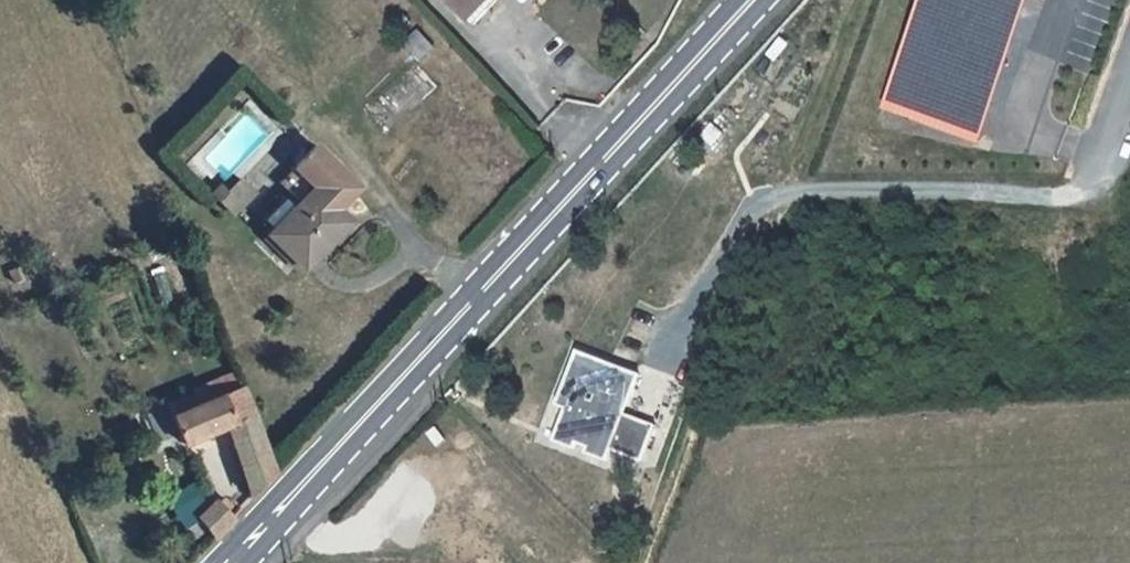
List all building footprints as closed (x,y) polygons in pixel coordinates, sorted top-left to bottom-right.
[(491,0),(442,0),(468,25),(491,0)] [(421,32),(406,17),(392,30),(408,46),(421,32)] [(341,193),(363,171),(321,132),(285,169),(294,178),(273,200),(280,208),(269,220),(306,255),(353,205),(341,193)] [(229,183),(249,163),(236,150),(217,170),(229,183)] [(624,416),(636,371),(572,353),(558,405),(563,406),(554,439),(641,464),(652,424),(624,416)] [(226,413),(255,488),(281,460),(247,370),(175,400),(186,428),(226,413)] [(181,526),(193,554),(214,533),(206,516),(181,526)]
